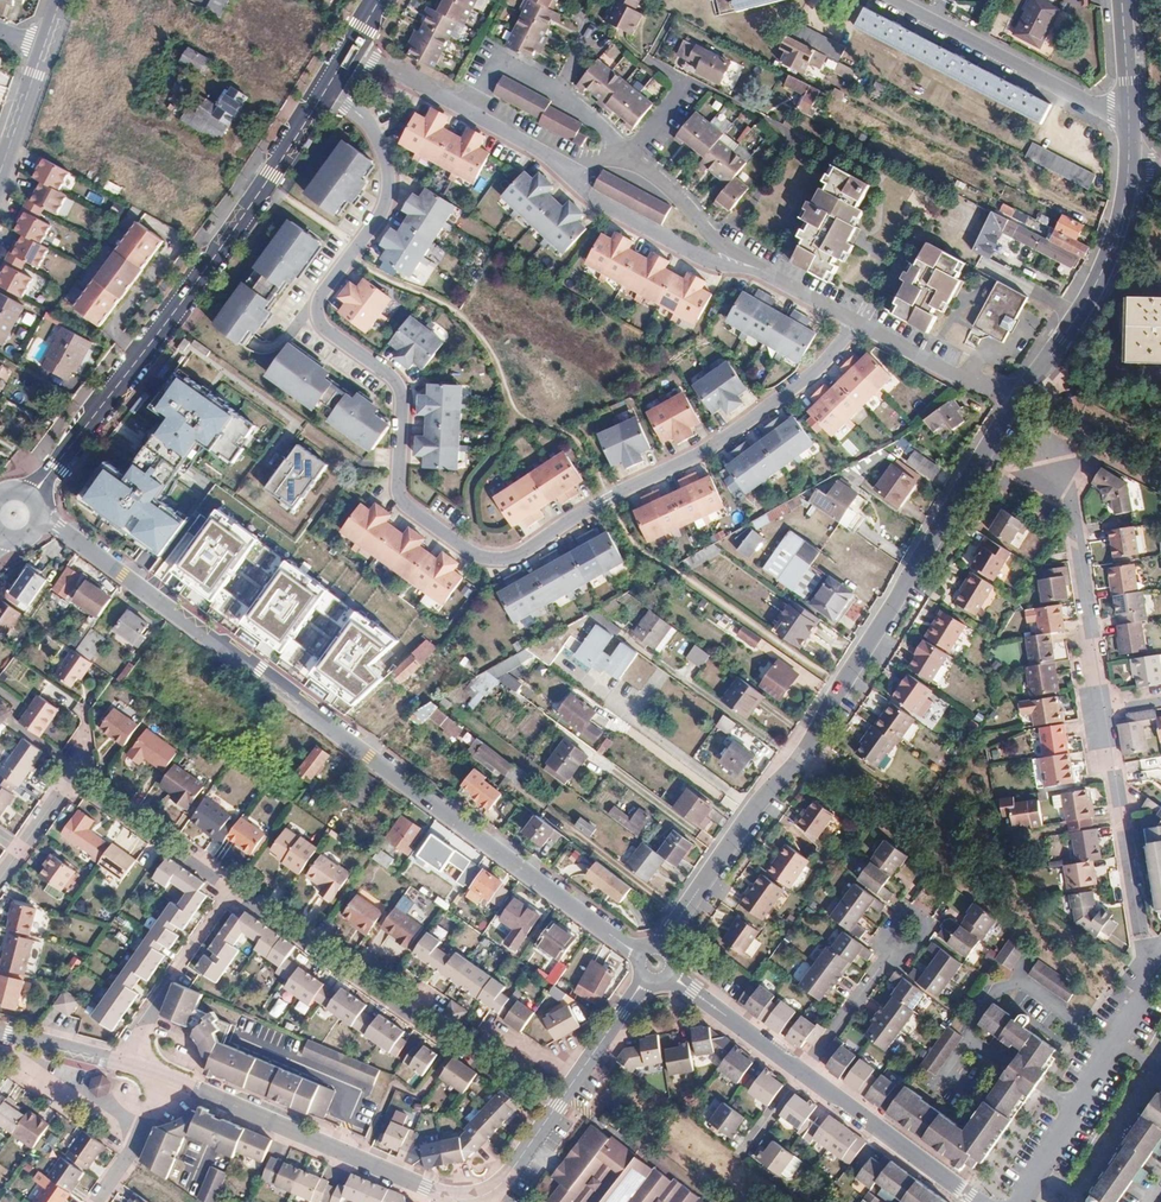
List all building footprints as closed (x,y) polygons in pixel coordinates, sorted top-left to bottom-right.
[(207,11),(221,18),(230,0),(212,0),(207,11)] [(408,56),(434,69),(442,53),(458,21),(464,25),(477,0),(445,0),(443,3),(439,1),(435,10),(427,6),(423,14),(428,17),(420,33),(415,30),(406,46),(412,49),(408,56)] [(506,46),(533,59),(536,52),(540,54),(549,37),(545,35),(553,20),(556,22),(561,14),(553,10),(557,2),(553,0),(530,0),(506,46)] [(622,4),(614,0),(604,20),(612,23),(622,4)] [(614,0),(622,4),(612,23),(632,34),(642,14),(635,10),(640,0),(615,0),(614,0)] [(721,15),(738,10),(739,13),(787,0),(717,0),(721,15)] [(1052,5),(1042,0),(1032,0),(1015,35),(1042,48),(1061,10),(1052,5)] [(867,8),(857,27),(1043,125),(1053,105),(867,8)] [(788,36),(782,48),(788,51),(781,63),(804,75),(816,51),(788,36)] [(696,46),(686,41),(679,55),(689,61),(691,57),(703,64),(699,72),(722,84),(731,64),(709,53),(696,46)] [(697,42),(696,46),(709,53),(711,49),(697,42)] [(210,59),(191,48),(182,63),(201,74),(210,59)] [(857,72),(828,57),(824,65),(853,80),(857,72)] [(654,105),(599,60),(578,86),(585,92),(587,88),(602,100),(599,103),(613,115),(616,111),(622,116),(629,122),(627,126),(633,131),(654,105)] [(185,71),(168,99),(181,107),(198,78),(185,71)] [(537,122),(573,142),(579,132),(583,124),(547,104),(549,100),(504,75),(494,94),(540,118),(537,122)] [(814,81),(812,86),(813,87),(831,96),(834,91),(814,81)] [(887,87),(877,82),(870,95),(880,100),(887,87)] [(200,94),(190,108),(225,133),(249,97),(234,87),(231,92),(227,89),(218,103),(222,105),(220,108),(200,94)] [(808,96),(829,107),(834,98),(831,96),(813,87),(808,96)] [(831,96),(834,98),(840,101),(844,93),(835,88),(834,91),(831,96)] [(828,109),(837,114),(843,102),(840,101),(834,98),(829,107),(828,109)] [(170,103),(166,107),(172,111),(175,106),(170,103)] [(218,143),(225,133),(190,108),(183,119),(218,143)] [(711,124),(697,113),(676,138),(683,144),(686,141),(700,152),(697,156),(703,161),(699,167),(708,174),(711,170),(722,179),(719,183),(726,189),(714,203),(721,209),(724,205),(732,211),(750,189),(736,177),(747,163),(734,152),(721,140),(725,135),(711,124)] [(417,157),(437,119),(429,115),(424,125),(421,123),(422,121),(415,118),(402,143),(409,147),(407,151),(417,157)] [(415,118),(401,142),(402,143),(415,118)] [(445,124),(437,119),(417,157),(428,163),(430,158),(439,162),(451,137),(444,133),(443,135),(440,133),(445,124)] [(579,132),(573,142),(583,147),(588,137),(579,132)] [(454,176),(474,139),(466,134),(460,144),(458,142),(459,141),(451,137),(439,162),(446,166),(443,171),(452,175),(454,176)] [(482,143),(474,139),(454,176),(464,182),(467,177),(475,181),(488,156),(480,152),(479,154),(477,153),(482,143)] [(1033,145),(1026,159),(1087,191),(1095,177),(1033,145)] [(309,200),(333,218),(345,202),(351,206),(355,199),(352,197),(357,190),(360,192),(366,185),(360,181),(372,164),(347,147),(342,153),(341,152),(328,169),(331,171),(327,177),(324,175),(312,192),(313,194),(309,200)] [(24,298),(34,279),(21,272),(27,262),(40,269),(50,249),(42,245),(52,226),(39,219),(45,209),(58,216),(68,196),(60,192),(71,173),(42,157),(38,165),(41,167),(38,171),(35,179),(42,183),(39,189),(36,194),(33,192),(20,218),(23,220),(20,224),(16,232),(24,236),(21,243),(18,247),(15,246),(1,271),(4,273),(2,277),(0,281),(0,286),(24,298)] [(834,165),(829,175),(830,175),(832,176),(836,170),(837,167),(834,165)] [(851,243),(858,228),(856,227),(852,225),(857,216),(860,218),(864,211),(859,208),(871,186),(837,167),(836,170),(832,176),(830,175),(829,175),(825,181),(830,184),(826,191),(822,189),(814,204),(810,202),(806,209),(810,211),(805,220),(809,222),(813,224),(809,232),(804,230),(800,237),(805,239),(795,259),(793,262),(826,280),(830,271),(835,273),(839,267),(834,264),(838,257),(843,260),(847,251),(850,253),(854,245),(851,243)] [(604,170),(595,188),(662,224),(672,206),(604,170)] [(516,213),(544,182),(537,176),(530,184),(528,182),(529,180),(524,175),(505,196),(511,201),(507,205),(514,212),(516,213)] [(551,188),(544,182),(516,213),(525,221),(528,217),(535,223),(554,202),(547,197),(546,198),(544,196),(551,188)] [(355,199),(360,192),(357,190),(352,197),(355,199)] [(426,191),(425,192),(449,207),(449,206),(426,191)] [(407,204),(443,227),(449,217),(445,214),(449,207),(425,192),(421,199),(422,200),(421,203),(412,197),(407,204)] [(546,241),(575,210),(568,204),(561,212),(559,210),(560,208),(554,202),(535,223),(541,229),(538,233),(545,240),(546,241)] [(437,237),(443,227),(407,204),(402,212),(411,218),(410,220),(408,219),(404,226),(428,241),(432,234),(437,237)] [(1003,204),(1000,210),(1013,217),(1017,210),(1003,204)] [(810,211),(806,209),(802,218),(805,220),(810,211)] [(582,216),(575,210),(546,241),(555,249),(559,245),(565,251),(584,230),(578,225),(577,226),(575,224),(582,216)] [(1058,230),(1078,241),(1085,225),(1065,215),(1058,230)] [(852,225),(856,227),(860,218),(857,216),(852,225)] [(231,307),(215,329),(238,345),(248,330),(254,334),(259,327),(254,323),(258,316),(264,320),(269,313),(263,309),(283,280),(289,284),(294,277),(290,274),(295,268),(298,270),(303,263),(302,262),(316,242),(288,222),(269,251),(270,251),(266,257),(265,257),(235,301),(231,307)] [(809,222),(804,230),(809,232),(813,224),(809,222)] [(164,242),(139,223),(118,251),(118,252),(97,280),(75,308),(101,327),(121,298),(122,299),(144,271),(143,270),(164,242)] [(978,249),(985,253),(998,227),(990,223),(978,249)] [(1038,248),(1044,238),(1019,225),(1014,235),(1038,248)] [(404,226),(404,227),(428,242),(428,241),(404,226)] [(404,227),(403,228),(427,242),(428,242),(404,227)] [(998,227),(985,253),(988,255),(1001,229),(998,227)] [(385,240),(421,262),(427,252),(423,249),(427,242),(403,228),(399,235),(400,236),(399,238),(390,232),(385,240)] [(851,243),(854,245),(862,230),(858,228),(851,243)] [(1058,230),(1052,242),(1078,255),(1085,259),(1091,247),(1078,241),(1058,230)] [(603,275),(623,238),(615,233),(610,243),(607,241),(608,240),(601,236),(588,261),(595,265),(592,269),(601,274),(603,275)] [(631,242),(623,238),(603,275),(613,281),(616,276),(623,280),(637,255),(629,251),(629,253),(626,252),(631,242)] [(415,272),(421,262),(385,240),(380,248),(389,253),(388,256),(386,255),(382,262),(406,277),(410,270),(415,272)] [(1072,267),(1078,255),(1052,242),(1047,240),(1041,251),(1072,267)] [(950,303),(954,296),(958,288),(962,281),(958,279),(961,272),(958,270),(962,262),(930,244),(917,266),(916,266),(911,275),(908,273),(904,279),(909,281),(897,304),(901,306),(897,315),(929,333),(938,317),(932,314),(934,310),(936,307),(941,310),(944,304),(946,301),(950,303)] [(639,295),(659,257),(651,253),(646,262),(643,261),(644,259),(637,256),(624,280),(631,284),(628,289),(637,294),(639,295)] [(637,256),(637,255),(623,280),(624,280),(637,256)] [(667,262),(659,257),(639,295),(649,300),(652,296),(660,301),(674,276),(666,271),(665,273),(662,271),(667,262)] [(958,270),(961,272),(966,264),(962,262),(958,270)] [(912,264),(908,273),(911,275),(916,266),(912,264)] [(298,270),(295,268),(290,274),(294,277),(298,270)] [(830,282),(835,273),(830,271),(826,280),(830,282)] [(675,315),(696,278),(687,273),(682,283),(680,281),(681,280),(674,276),(660,301),(667,305),(665,309),(673,314),(675,315)] [(704,282),(696,278),(675,315),(686,321),(688,316),(696,320),(709,295),(702,291),(701,293),(698,292),(704,282)] [(958,288),(954,296),(957,298),(965,283),(962,281),(958,288)] [(999,281),(987,304),(981,314),(975,326),(1004,343),(1016,319),(1028,298),(999,281)] [(345,293),(379,319),(386,309),(382,306),(387,299),(364,283),(359,289),(361,290),(359,293),(350,286),(345,293)] [(743,333),(763,295),(755,291),(750,300),(748,299),(748,297),(742,294),(729,319),(736,323),(734,327),(743,333)] [(0,292),(0,343),(3,345),(24,305),(0,292)] [(372,328),(379,319),(345,293),(340,301),(348,307),(347,310),(345,308),(340,315),(363,332),(368,325),(372,328)] [(771,299),(763,295),(743,333),(753,338),(756,333),(763,337),(777,313),(770,309),(769,310),(766,309),(771,299)] [(1130,297),(1129,362),(1160,362),(1160,298),(1130,297)] [(944,304),(941,310),(945,312),(950,303),(946,301),(944,304)] [(901,306),(897,304),(893,312),(897,315),(901,306)] [(779,352),(799,315),(791,310),(786,320),(783,318),(784,317),(777,313),(763,337),(771,341),(768,346),(777,351),(779,352)] [(807,319),(799,315),(779,352),(789,358),(792,353),(799,357),(813,333),(806,329),(805,330),(802,329),(807,319)] [(264,320),(258,316),(254,323),(259,327),(264,320)] [(390,346),(391,346),(408,324),(407,323),(400,334),(390,346)] [(401,365),(427,332),(418,325),(414,329),(408,324),(391,346),(398,351),(399,350),(401,352),(394,360),(401,365)] [(91,341),(65,327),(44,367),(67,379),(72,370),(75,372),(91,341)] [(437,339),(427,332),(401,365),(409,371),(415,362),(418,364),(416,366),(423,371),(440,348),(433,343),(437,339)] [(185,338),(177,348),(184,354),(192,344),(185,338)] [(352,435),(374,450),(391,428),(376,417),(380,412),(373,406),(369,412),(362,407),(366,402),(359,397),(355,402),(326,382),(330,376),(323,371),(320,375),(314,370),(317,366),(309,361),(309,362),(289,348),(269,376),(297,395),(297,394),(303,399),(303,400),(346,430),(347,430),(353,434),(352,435)] [(846,362),(876,392),(885,384),(881,380),(887,374),(867,354),(861,360),(862,361),(860,363),(853,355),(846,362)] [(876,392),(846,362),(840,369),(847,376),(845,378),(844,377),(837,383),(857,403),(864,397),(868,401),(875,394),(876,392)] [(317,366),(314,370),(320,375),(323,371),(317,366)] [(708,374),(733,408),(741,402),(734,393),(737,392),(738,393),(744,389),(727,366),(721,371),(718,366),(710,372),(708,374)] [(182,369),(179,372),(189,380),(191,378),(193,376),(182,369)] [(189,380),(179,372),(168,387),(169,388),(166,392),(165,391),(153,407),(163,415),(165,412),(170,416),(164,426),(148,447),(143,454),(137,462),(135,465),(128,475),(123,472),(108,461),(103,469),(104,470),(97,478),(82,495),(101,509),(101,508),(117,521),(132,533),(147,545),(162,556),(189,521),(175,510),(175,509),(165,501),(161,498),(173,483),(181,473),(193,456),(197,451),(202,443),(210,448),(223,458),(225,455),(236,463),(246,449),(244,447),(239,444),(245,436),(249,438),(257,426),(228,405),(221,400),(213,395),(205,389),(191,378),(189,380)] [(726,413),(733,408),(708,374),(698,381),(702,385),(695,390),(711,413),(718,408),(717,406),(719,404),(726,413)] [(816,391),(846,421),(855,413),(851,409),(857,403),(837,383),(831,389),(833,390),(831,392),(823,385),(816,391)] [(205,389),(213,395),(215,392),(207,386),(205,389)] [(419,407),(461,408),(462,397),(456,396),(457,388),(429,387),(428,395),(430,395),(430,398),(419,398),(419,407)] [(846,421),(816,391),(810,398),(818,406),(815,408),(814,406),(809,412),(829,432),(834,426),(838,430),(846,421)] [(664,403),(685,440),(693,435),(688,426),(690,424),(691,426),(698,422),(684,398),(677,402),(674,397),(666,402),(664,403)] [(964,407),(956,397),(950,401),(958,412),(964,407)] [(958,412),(950,401),(926,420),(936,433),(949,423),(955,430),(966,422),(958,412)] [(366,402),(362,407),(369,412),(373,406),(366,402)] [(677,444),(685,440),(664,403),(654,409),(656,413),(649,418),(662,442),(670,438),(669,436),(671,435),(677,444)] [(460,420),(461,408),(419,407),(418,415),(429,416),(429,419),(427,419),(427,428),(455,429),(455,420),(460,420)] [(783,424),(777,416),(769,421),(795,455),(804,448),(801,444),(808,438),(791,416),(785,421),(786,423),(783,424)] [(617,426),(634,465),(643,461),(638,451),(641,450),(642,452),(649,449),(637,423),(630,426),(628,421),(617,426)] [(766,437),(765,436),(758,441),(775,463),(782,458),(785,462),(795,455),(769,421),(762,427),(769,435),(766,437)] [(144,444),(148,447),(164,426),(161,424),(144,444)] [(626,469),(634,465),(617,426),(606,431),(608,436),(600,440),(612,466),(619,462),(619,460),(621,459),(626,469)] [(459,450),(460,438),(454,438),(455,429),(427,428),(426,437),(428,437),(428,440),(417,439),(417,448),(459,450)] [(249,438),(245,436),(239,444),(244,447),(250,439),(249,438)] [(897,442),(896,443),(906,450),(905,451),(913,457),(910,461),(934,478),(939,470),(927,462),(915,454),(916,452),(910,448),(911,445),(902,438),(897,442)] [(744,440),(736,446),(762,480),(771,473),(768,469),(775,463),(758,441),(751,446),(752,447),(750,449),(744,440)] [(202,443),(197,451),(201,454),(210,448),(202,443)] [(279,476),(268,490),(285,502),(296,510),(297,510),(318,481),(318,482),(329,466),(301,446),(290,460),(290,461),(279,476)] [(762,480),(736,446),(729,451),(735,460),(733,462),(732,460),(726,465),(743,488),(749,483),(752,487),(762,480)] [(459,462),(459,450),(417,448),(416,457),(427,457),(427,460),(425,460),(425,468),(453,470),(453,462),(459,462)] [(841,473),(859,485),(864,478),(860,475),(889,453),(884,449),(841,473)] [(134,460),(137,462),(143,454),(140,451),(137,456),(134,460)] [(198,459),(193,456),(181,473),(185,476),(191,470),(198,459)] [(556,458),(546,464),(570,499),(577,495),(571,486),(573,484),(574,486),(582,481),(567,457),(559,462),(556,458)] [(275,472),(279,476),(290,461),(290,460),(286,458),(275,472)] [(927,462),(939,470),(942,466),(930,458),(927,462)] [(123,472),(128,475),(135,465),(131,463),(123,472)] [(570,499),(546,464),(536,471),(539,475),(532,480),(548,503),(555,499),(554,497),(556,496),(562,505),(570,499)] [(894,466),(877,490),(900,506),(917,481),(894,466)] [(94,475),(97,478),(104,470),(103,469),(100,467),(94,475)] [(1129,486),(1102,468),(1096,479),(1110,489),(1105,492),(1108,501),(1115,498),(1119,510),(1135,507),(1129,486)] [(686,476),(704,515),(715,510),(713,505),(721,501),(709,475),(701,479),(702,481),(699,482),(695,472),(686,476)] [(704,515),(686,476),(678,480),(683,490),(680,491),(679,489),(672,493),(684,518),(691,515),(694,520),(704,515)] [(1093,485),(1105,492),(1110,489),(1096,479),(1093,485)] [(522,480),(512,487),(536,522),(543,517),(537,508),(539,507),(540,508),(548,503),(532,480),(525,485),(522,480)] [(818,491),(811,502),(840,522),(858,495),(838,482),(828,497),(818,491)] [(173,483),(161,498),(165,501),(173,494),(179,487),(173,483)] [(536,522),(512,487),(502,493),(505,498),(498,502),(514,526),(521,521),(520,520),(522,518),(528,527),(536,522)] [(657,490),(649,494),(667,532),(678,527),(675,522),(684,518),(672,493),(664,497),(665,498),(662,500),(657,490)] [(667,532),(649,494),(640,498),(645,507),(642,509),(642,507),(635,510),(647,536),(654,532),(656,537),(667,532)] [(101,509),(82,495),(80,499),(97,514),(101,509)] [(767,514),(776,520),(809,501),(800,495),(767,514)] [(293,514),(296,510),(285,502),(282,506),(293,514)] [(351,538),(361,545),(385,511),(379,506),(372,515),(370,513),(371,511),(363,506),(347,528),(354,534),(351,538)] [(175,509),(175,510),(189,521),(192,518),(178,507),(175,509)] [(1028,525),(1000,507),(994,517),(996,519),(990,530),(1010,543),(1017,532),(1022,535),(1028,525)] [(221,508),(174,570),(214,601),(261,540),(221,508)] [(385,511),(361,545),(370,552),(373,548),(380,553),(396,530),(390,525),(389,527),(386,525),(393,516),(385,511)] [(128,537),(132,533),(117,521),(113,526),(128,537)] [(859,521),(852,530),(866,540),(868,541),(874,531),(859,521)] [(1137,554),(1134,527),(1109,530),(1111,540),(1113,539),(1114,546),(1112,547),(1114,558),(1137,554)] [(735,555),(745,563),(765,538),(752,528),(749,532),(751,534),(735,555)] [(403,535),(396,530),(380,553),(387,558),(384,562),(394,569),(418,535),(411,529),(404,538),(402,536),(403,535)] [(593,529),(585,534),(606,571),(616,565),(614,560),(621,556),(607,531),(600,535),(601,537),(598,538),(593,529)] [(822,551),(791,531),(764,569),(807,600),(825,575),(812,566),(822,551)] [(606,571),(585,534),(577,538),(582,548),(580,549),(579,547),(572,551),(586,576),(593,572),(596,576),(606,571)] [(418,535),(394,569),(402,574),(405,570),(414,576),(430,554),(423,549),(422,551),(420,549),(426,540),(418,535)] [(994,580),(1011,553),(985,537),(980,546),(984,548),(978,557),(972,567),(994,580)] [(696,553),(684,560),(689,571),(723,551),(713,544),(696,553)] [(162,556),(147,545),(145,548),(159,559),(162,556)] [(974,554),(978,557),(984,548),(980,546),(974,554)] [(557,549),(549,554),(570,591),(581,585),(578,580),(586,576),(572,551),(564,556),(565,557),(563,559),(557,549)] [(437,559),(430,554),(414,576),(422,581),(418,587),(428,593),(452,559),(445,553),(438,562),(436,560),(437,559)] [(570,591),(549,554),(541,559),(547,568),(544,569),(543,568),(536,572),(550,596),(557,592),(560,597),(570,591)] [(452,559),(428,593),(437,600),(440,596),(447,601),(464,578),(457,573),(456,575),(454,573),(460,564),(452,559)] [(331,591),(290,561),(243,624),(284,654),(331,591)] [(1107,568),(1111,596),(1135,593),(1131,565),(1107,568)] [(31,567),(13,593),(30,604),(47,579),(31,567)] [(68,568),(53,590),(65,598),(80,576),(68,568)] [(1064,578),(1068,577),(1067,568),(1044,570),(1045,579),(1039,580),(1043,604),(1067,600),(1065,586),(1064,578)] [(522,570),(513,574),(534,611),(545,606),(542,601),(550,596),(536,572),(529,576),(529,578),(527,579),(522,570)] [(967,585),(963,590),(956,602),(975,614),(993,585),(970,571),(963,583),(967,585)] [(534,611),(513,574),(505,579),(511,588),(508,590),(507,588),(501,592),(514,617),(521,613),(524,617),(534,611)] [(100,616),(112,599),(98,589),(101,585),(92,578),(77,599),(100,616)] [(833,578),(813,605),(835,620),(852,597),(842,590),(844,586),(833,578)] [(1145,621),(1140,592),(1135,593),(1111,596),(1113,608),(1117,607),(1120,625),(1140,622),(1145,621)] [(0,602),(0,639),(20,613),(2,600),(0,602)] [(790,606),(817,624),(820,620),(793,601),(790,606)] [(1060,605),(1037,608),(1040,635),(1050,634),(1064,631),(1063,622),(1060,622),(1059,616),(1062,616),(1060,605)] [(817,624),(790,606),(781,618),(787,623),(780,633),(800,648),(817,624)] [(587,614),(596,622),(616,637),(622,630),(594,610),(587,614)] [(924,635),(927,637),(943,612),(940,610),(924,635)] [(130,611),(116,629),(140,647),(146,639),(141,635),(149,624),(130,611)] [(397,640),(358,611),(311,674),(355,705),(385,680),(374,665),(397,640)] [(672,626),(651,611),(634,634),(639,638),(637,641),(646,648),(649,645),(655,649),(672,626)] [(943,612),(927,637),(950,651),(966,626),(943,612)] [(576,633),(596,622),(587,614),(584,616),(566,626),(576,633)] [(74,650),(76,651),(92,628),(97,621),(89,616),(72,640),(64,635),(60,640),(74,650)] [(1144,650),(1140,622),(1120,625),(1116,626),(1121,654),(1144,650)] [(576,633),(566,626),(565,627),(546,637),(558,647),(560,646),(559,643),(576,633)] [(762,639),(744,627),(740,633),(758,645),(762,639)] [(92,628),(76,651),(90,661),(107,639),(92,628)] [(1040,635),(1028,637),(1032,667),(1054,663),(1052,650),(1050,650),(1049,642),(1051,642),(1050,634),(1040,635)] [(533,644),(546,654),(558,647),(546,637),(541,640),(533,644)] [(913,653),(917,656),(925,642),(922,639),(913,653)] [(931,682),(947,655),(925,642),(917,656),(909,668),(931,682)] [(533,644),(526,648),(542,660),(546,654),(533,644)] [(701,668),(711,655),(696,644),(686,657),(701,668)] [(424,646),(415,655),(421,662),(431,653),(424,646)] [(76,651),(74,650),(56,675),(72,686),(81,673),(84,675),(93,663),(90,661),(76,651)] [(423,664),(421,662),(415,655),(395,673),(404,682),(423,664)] [(1132,673),(1137,672),(1138,678),(1139,688),(1160,685),(1160,680),(1157,655),(1130,659),(1132,673)] [(523,665),(512,656),(504,661),(487,670),(500,680),(516,692),(522,683),(508,673),(523,665)] [(780,661),(762,685),(781,699),(794,681),(793,680),(797,673),(780,661)] [(130,662),(118,680),(122,683),(135,665),(130,662)] [(1056,675),(1054,663),(1032,667),(1025,668),(1029,697),(1058,692),(1057,680),(1054,680),(1054,675),(1056,675)] [(474,680),(482,688),(489,694),(500,680),(487,670),(477,676),(474,680)] [(932,691),(908,674),(891,698),(921,717),(932,701),(927,698),(932,691)] [(751,708),(762,694),(740,677),(723,700),(748,718),(754,709),(751,708)] [(482,688),(474,680),(461,687),(473,698),(482,688)] [(751,708),(754,709),(764,695),(762,694),(751,708)] [(39,696),(21,721),(41,735),(58,709),(39,696)] [(573,696),(559,714),(596,741),(603,732),(590,721),(596,713),(573,696)] [(444,698),(441,702),(449,708),(453,703),(444,698)] [(1032,713),(1034,726),(1063,721),(1061,712),(1058,712),(1056,698),(1018,703),(1020,714),(1032,713)] [(460,726),(432,702),(421,709),(409,717),(421,726),(430,717),(446,730),(444,731),(451,738),(452,736),(455,739),(463,731),(459,727),(460,726)] [(890,703),(880,717),(883,719),(894,705),(890,703)] [(705,710),(713,715),(717,709),(709,704),(705,710)] [(883,719),(880,717),(873,727),(895,742),(896,743),(914,719),(894,705),(883,719)] [(125,745),(138,726),(114,709),(100,728),(111,736),(112,734),(118,738),(117,739),(125,745)] [(713,715),(705,710),(703,712),(711,718),(713,715)] [(1118,725),(1123,756),(1145,753),(1142,727),(1156,724),(1155,719),(1154,710),(1125,715),(1126,723),(1118,725)] [(716,725),(729,734),(737,723),(724,714),(716,725)] [(1063,724),(1040,728),(1044,757),(1065,754),(1068,754),(1063,724)] [(866,739),(862,744),(855,753),(873,766),(884,752),(886,753),(895,742),(873,727),(872,725),(863,737),(866,739)] [(165,771),(178,751),(146,729),(128,756),(139,764),(145,756),(165,771)] [(24,738),(0,771),(0,774),(17,785),(19,786),(43,752),(24,738)] [(613,742),(608,738),(598,752),(602,755),(607,748),(608,749),(613,742)] [(535,779),(516,765),(514,767),(478,739),(469,753),(494,772),(497,767),(527,790),(535,779)] [(550,764),(569,778),(571,779),(588,755),(566,739),(549,763),(550,764)] [(754,755),(736,742),(722,762),(740,775),(754,755)] [(320,746),(300,772),(311,781),(331,755),(320,746)] [(1044,757),(1040,758),(1045,787),(1072,782),(1071,770),(1067,771),(1065,754),(1044,757)] [(178,797),(175,800),(187,808),(203,785),(174,764),(160,784),(174,793),(178,797)] [(569,778),(550,764),(546,770),(565,784),(569,778)] [(14,796),(11,794),(17,785),(0,774),(0,816),(14,796)] [(491,809),(505,790),(487,778),(483,782),(480,779),(476,785),(479,787),(473,795),(491,809)] [(1087,807),(1086,800),(1085,789),(1062,793),(1067,821),(1086,818),(1091,817),(1093,817),(1091,807),(1087,807)] [(688,790),(674,809),(704,830),(711,820),(707,817),(713,808),(688,790)] [(205,797),(189,818),(192,820),(207,798),(205,797)] [(1014,803),(1013,797),(1000,799),(1002,816),(1012,814),(1013,826),(1030,824),(1030,827),(1042,825),(1038,800),(1014,803)] [(207,798),(192,820),(208,831),(206,833),(222,844),(227,837),(235,826),(226,820),(230,814),(207,798)] [(1148,813),(1150,810),(1154,804),(1146,798),(1140,807),(1148,813)] [(815,800),(807,810),(803,816),(800,814),(794,823),(816,838),(834,813),(815,800)] [(1157,815),(1160,809),(1154,804),(1150,810),(1157,815)] [(632,820),(615,807),(610,814),(638,834),(652,817),(641,808),(632,820)] [(1157,907),(1158,911),(1159,917),(1160,919),(1160,809),(1157,815),(1155,818),(1158,821),(1153,828),(1145,829),(1157,907)] [(72,818),(62,833),(94,855),(104,840),(88,829),(95,820),(80,810),(73,819),(72,818)] [(556,842),(562,834),(538,815),(525,832),(544,846),(550,837),(556,842)] [(398,816),(383,837),(406,853),(422,830),(406,818),(405,821),(398,816)] [(266,834),(241,817),(235,826),(227,837),(235,842),(236,841),(242,844),(241,846),(252,854),(266,834)] [(582,817),(577,825),(591,836),(597,828),(582,817)] [(1086,818),(1067,821),(1069,833),(1072,833),(1088,830),(1086,818)] [(132,851),(140,838),(123,827),(115,839),(132,851)] [(286,859),(283,862),(300,874),(318,848),(301,837),(300,839),(286,829),(272,849),(279,854),(286,859)] [(1100,859),(1095,829),(1093,829),(1088,830),(1072,833),(1077,863),(1092,861),(1100,859)] [(1157,907),(1145,829),(1142,829),(1154,906),(1157,907)] [(676,831),(659,854),(665,858),(676,867),(693,844),(676,831)] [(468,882),(479,866),(434,834),(419,855),(442,872),(449,861),(463,871),(460,876),(468,882)] [(886,841),(870,862),(871,863),(890,878),(899,867),(900,868),(908,856),(886,841)] [(136,860),(113,843),(99,862),(123,879),(136,860)] [(647,881),(665,858),(659,854),(644,843),(627,866),(647,881)] [(774,862),(766,872),(789,889),(809,861),(787,844),(779,855),(782,857),(777,864),(774,862)] [(381,849),(374,859),(388,869),(394,859),(381,849)] [(47,867),(55,856),(52,854),(44,864),(47,867)] [(286,859),(279,854),(277,857),(283,862),(286,859)] [(338,867),(322,855),(308,875),(319,883),(320,881),(326,885),(321,893),(332,901),(351,873),(339,865),(338,867)] [(55,856),(47,867),(41,875),(62,890),(76,871),(55,856)] [(205,883),(169,857),(154,878),(166,887),(171,880),(185,890),(175,905),(172,902),(92,1015),(113,1030),(138,993),(132,989),(142,975),(148,980),(165,955),(159,951),(165,943),(171,948),(179,936),(173,931),(177,925),(183,929),(197,909),(208,895),(200,890),(205,883)] [(1095,885),(1092,861),(1077,863),(1066,865),(1069,889),(1095,885)] [(633,889),(598,862),(587,876),(623,903),(633,889)] [(859,880),(866,886),(887,901),(892,895),(883,888),(890,878),(871,863),(859,880)] [(473,887),(485,896),(498,905),(509,890),(502,885),(504,883),(485,870),(479,866),(468,882),(474,886),(473,887)] [(764,875),(757,885),(752,891),(750,889),(739,904),(763,921),(785,891),(764,875)] [(855,884),(843,900),(864,916),(871,907),(879,913),(884,906),(855,884)] [(485,896),(473,887),(468,895),(480,904),(485,896)] [(1092,891),(1069,894),(1071,908),(1073,908),(1076,923),(1096,938),(1102,930),(1110,919),(1113,914),(1103,907),(1098,915),(1093,911),(1093,905),(1094,905),(1092,891)] [(358,926),(357,928),(367,935),(382,913),(357,896),(352,903),(343,915),(353,922),(358,926)] [(527,910),(528,907),(516,899),(502,919),(516,930),(507,943),(517,950),(540,919),(527,910)] [(864,916),(843,900),(831,917),(854,935),(860,939),(865,932),(857,926),(864,916)] [(341,913),(343,915),(352,903),(349,901),(341,913)] [(15,902),(8,929),(30,934),(37,908),(15,902)] [(968,915),(959,926),(979,941),(996,919),(972,902),(965,912),(968,915)] [(541,916),(528,907),(527,910),(540,919),(541,916)] [(424,929),(395,908),(383,925),(401,937),(400,940),(398,942),(408,949),(410,946),(411,947),(424,929)] [(286,958),(295,945),(282,936),(246,911),(241,919),(234,915),(210,950),(216,954),(211,961),(205,957),(196,969),(214,982),(236,951),(231,947),(242,932),(258,943),(254,949),(274,963),(270,969),(288,982),(284,987),(309,1005),(313,999),(396,1057),(407,1042),(400,1038),(404,1032),(379,1014),(375,1020),(362,1011),(367,1005),(341,988),(337,994),(286,958)] [(738,917),(722,939),(741,953),(758,931),(738,917)] [(1110,919),(1102,930),(1109,936),(1117,925),(1110,919)] [(554,922),(539,944),(560,959),(576,937),(554,922)] [(383,925),(382,927),(400,940),(401,937),(383,925)] [(967,958),(979,941),(959,926),(952,936),(943,928),(937,936),(967,958)] [(842,931),(830,948),(848,961),(851,963),(858,954),(867,961),(872,954),(864,947),(852,938),(842,931)] [(429,932),(414,953),(434,967),(500,1013),(510,999),(503,994),(507,987),(457,952),(453,958),(437,947),(441,941),(429,932)] [(23,974),(32,940),(9,934),(3,959),(0,958),(0,968),(23,974)] [(1008,940),(994,960),(1008,970),(1023,950),(1008,940)] [(929,967),(950,981),(961,965),(932,943),(926,951),(936,958),(929,967)] [(827,945),(812,965),(836,982),(842,975),(839,973),(848,961),(830,948),(827,945)] [(76,972),(82,961),(74,956),(68,967),(76,972)] [(594,960),(576,993),(598,1004),(615,972),(594,960)] [(1075,988),(1037,961),(1026,974),(1064,1001),(1075,988)] [(540,969),(537,973),(554,985),(555,986),(568,967),(560,962),(550,976),(540,969)] [(836,982),(812,965),(797,984),(818,1000),(828,987),(831,989),(836,982)] [(913,968),(907,976),(937,998),(950,981),(929,967),(923,976),(913,968)] [(21,981),(23,974),(0,968),(0,975),(21,981)] [(888,993),(891,996),(909,1009),(922,992),(892,970),(886,977),(895,984),(888,993)] [(179,982),(189,988),(194,978),(185,973),(179,982)] [(16,1010),(24,981),(21,981),(0,975),(0,1005),(16,1010)] [(847,998),(857,984),(845,975),(835,989),(847,998)] [(196,1009),(202,994),(191,989),(176,982),(172,993),(163,1015),(189,1027),(189,1025),(197,1029),(194,1035),(197,1037),(201,1039),(204,1043),(206,1047),(207,1055),(213,1058),(208,1070),(324,1119),(336,1091),(224,1043),(232,1024),(219,1019),(213,1011),(209,1014),(196,1009)] [(749,1007),(747,1010),(758,1018),(770,1001),(774,996),(759,985),(756,990),(748,984),(736,1002),(743,1007),(745,1004),(749,1007)] [(549,994),(560,999),(565,991),(553,985),(549,994)] [(80,1000),(65,990),(55,1004),(69,1015),(80,1000)] [(499,1016),(522,1032),(535,1012),(512,996),(510,999),(500,1013),(499,1016)] [(880,1004),(874,1012),(899,1031),(913,1012),(909,1009),(891,996),(883,1006),(880,1004)] [(279,999),(274,1007),(283,1012),(288,1004),(279,999)] [(305,1014),(310,1006),(300,1000),(295,1008),(305,1014)] [(442,1015),(457,1026),(462,1019),(467,1012),(452,1001),(442,1015)] [(758,1018),(765,1023),(767,1020),(771,1023),(769,1026),(778,1033),(794,1011),(780,1001),(777,1006),(770,1001),(758,1018)] [(1012,1044),(1018,1048),(1027,1036),(1021,1031),(1026,1025),(1027,1022),(1027,1019),(1026,1016),(1025,1014),(1023,1014),(1019,1015),(1015,1021),(1009,1016),(1011,1014),(994,1002),(979,1024),(996,1036),(1010,1047),(1012,1044)] [(546,1020),(557,1039),(581,1026),(570,1007),(546,1020)] [(899,1031),(874,1012),(869,1020),(872,1022),(863,1034),(884,1051),(899,1031)] [(814,1026),(800,1016),(784,1037),(795,1045),(796,1042),(801,1046),(805,1040),(811,1045),(824,1028),(816,1023),(814,1026)] [(1032,1029),(1026,1025),(1021,1031),(1027,1036),(1030,1038),(1033,1034),(1030,1032),(1032,1029)] [(688,1042),(690,1055),(714,1051),(724,1059),(734,1045),(721,1035),(712,1037),(710,1027),(704,1028),(703,1026),(685,1029),(688,1042)] [(928,1053),(920,1065),(934,1075),(961,1036),(947,1026),(942,1033),(928,1053)] [(641,1046),(623,1049),(616,1059),(631,1071),(635,1067),(662,1061),(657,1034),(645,1037),(646,1038),(640,1040),(641,1046)] [(1042,1069),(1055,1050),(1033,1034),(1030,1038),(1021,1050),(1013,1062),(1039,1081),(1045,1072),(1042,1069)] [(1027,1036),(1018,1048),(1021,1050),(1030,1038),(1027,1036)] [(844,1043),(836,1037),(823,1054),(830,1059),(826,1065),(830,1068),(828,1070),(838,1078),(854,1057),(841,1046),(844,1043)] [(320,1044),(308,1039),(301,1054),(373,1084),(379,1069),(342,1053),(320,1044)] [(670,1073),(693,1069),(690,1055),(688,1042),(679,1043),(680,1046),(665,1048),(670,1073)] [(734,1045),(724,1059),(718,1067),(737,1081),(751,1061),(740,1053),(741,1050),(734,1045)] [(413,1047),(402,1061),(423,1076),(437,1055),(424,1046),(420,1052),(413,1047)] [(1045,1072),(1059,1053),(1055,1050),(1042,1069),(1045,1072)] [(455,1057),(441,1076),(464,1093),(477,1073),(455,1057)] [(842,1080),(851,1087),(853,1085),(858,1089),(856,1091),(864,1096),(876,1080),(867,1074),(871,1069),(858,1059),(842,1080)] [(1013,1062),(1007,1070),(1033,1090),(1039,1081),(1013,1062)] [(772,1073),(765,1068),(748,1089),(768,1104),(783,1085),(771,1076),(772,1073)] [(921,1098),(905,1086),(901,1091),(889,1108),(886,1113),(963,1168),(967,1163),(972,1156),(979,1161),(981,1163),(1007,1126),(1004,1123),(1011,1112),(1024,1095),(1027,1098),(1033,1090),(1007,1070),(997,1084),(999,1086),(991,1096),(986,1103),(985,1102),(967,1127),(969,1128),(964,1134),(955,1127),(956,1125),(920,1100),(921,1098)] [(113,1080),(87,1073),(82,1090),(108,1097),(113,1080)] [(881,1101),(889,1108),(901,1091),(880,1074),(876,1080),(864,1096),(873,1104),(875,1101),(879,1104),(881,1101)] [(501,1125),(515,1110),(512,1108),(518,1102),(502,1091),(484,1109),(501,1125)] [(806,1102),(797,1095),(794,1093),(780,1113),(799,1127),(815,1105),(808,1100),(806,1102)] [(1152,1102),(1160,1108),(1160,1097),(1157,1094),(1152,1102)] [(0,1108),(0,1124),(14,1133),(26,1115),(19,1110),(13,1106),(15,1103),(17,1101),(9,1095),(7,1098),(0,1108)] [(1015,1115),(1027,1098),(1024,1095),(1011,1112),(1004,1123),(1007,1126),(1015,1115)] [(512,1108),(515,1110),(521,1104),(518,1102),(512,1108)] [(1152,1102),(1142,1116),(1160,1129),(1160,1108),(1152,1102)] [(744,1118),(725,1103),(711,1122),(733,1139),(739,1132),(735,1129),(744,1118)] [(219,1149),(235,1156),(237,1150),(246,1129),(223,1119),(222,1120),(214,1117),(215,1115),(200,1109),(199,1112),(192,1109),(189,1115),(185,1119),(180,1121),(174,1123),(173,1126),(188,1133),(220,1146),(219,1149)] [(501,1125),(484,1109),(466,1127),(464,1129),(466,1131),(478,1143),(484,1137),(487,1140),(501,1125)] [(13,1134),(33,1148),(41,1137),(49,1124),(41,1119),(40,1120),(35,1117),(36,1115),(29,1110),(26,1115),(14,1133),(13,1134)] [(1142,1116),(1089,1191),(1093,1194),(1087,1201),(1116,1201),(1160,1140),(1160,1129),(1142,1116)] [(812,1137),(827,1148),(843,1126),(834,1119),(832,1121),(827,1118),(820,1127),(813,1122),(802,1137),(808,1142),(812,1137)] [(414,1142),(412,1141),(407,1139),(411,1130),(393,1122),(383,1143),(401,1151),(398,1158),(406,1161),(414,1142)] [(668,1174),(665,1178),(650,1164),(648,1167),(631,1153),(627,1158),(619,1151),(620,1149),(587,1122),(586,1123),(575,1137),(569,1145),(572,1147),(567,1153),(564,1151),(558,1158),(562,1161),(562,1167),(563,1171),(566,1177),(563,1180),(558,1176),(542,1196),(549,1201),(591,1201),(590,1201),(595,1197),(602,1201),(703,1201),(668,1174)] [(156,1126),(185,1138),(188,1133),(173,1126),(174,1123),(156,1126)] [(156,1126),(142,1161),(167,1179),(176,1159),(161,1152),(164,1145),(179,1152),(185,1138),(156,1126)] [(843,1126),(827,1148),(848,1164),(861,1147),(854,1142),(857,1139),(851,1135),(853,1133),(843,1126)] [(272,1140),(246,1129),(237,1150),(264,1162),(272,1140)] [(66,1154),(87,1169),(99,1152),(104,1145),(83,1130),(66,1154)] [(478,1143),(466,1131),(462,1136),(441,1140),(446,1164),(465,1160),(463,1150),(474,1151),(475,1152),(481,1146),(478,1143)] [(481,1146),(487,1140),(484,1137),(478,1143),(481,1146)] [(446,1164),(441,1140),(421,1145),(414,1142),(406,1161),(413,1165),(416,1163),(424,1158),(426,1168),(446,1164)] [(779,1174),(793,1155),(789,1153),(773,1141),(765,1152),(762,1149),(756,1157),(779,1174)] [(176,1159),(179,1152),(164,1145),(161,1152),(176,1159)] [(463,1150),(465,1160),(474,1151),(463,1150)] [(905,1171),(882,1155),(877,1162),(869,1157),(854,1177),(869,1188),(874,1180),(890,1192),(905,1171)] [(972,1156),(967,1163),(973,1168),(979,1161),(972,1156)] [(74,1184),(77,1179),(82,1171),(62,1157),(48,1177),(51,1179),(71,1193),(76,1185),(74,1184)] [(262,1178),(294,1192),(303,1171),(277,1160),(271,1157),(262,1178)] [(416,1163),(426,1168),(424,1158),(416,1163)] [(562,1161),(558,1158),(549,1169),(558,1176),(563,1180),(566,1177),(563,1171),(562,1167),(562,1161)] [(211,1201),(215,1201),(218,1196),(228,1173),(212,1166),(198,1197),(211,1201)] [(303,1171),(294,1192),(317,1201),(321,1201),(330,1182),(303,1171)] [(895,1196),(900,1200),(915,1179),(910,1175),(905,1171),(890,1192),(895,1196)] [(359,1201),(363,1201),(371,1182),(352,1174),(347,1188),(339,1184),(332,1201),(341,1201),(344,1196),(359,1201)] [(34,1201),(65,1201),(71,1193),(51,1179),(34,1201)] [(915,1179),(900,1200),(903,1201),(946,1201),(915,1179)] [(363,1201),(393,1201),(397,1193),(371,1182),(363,1201)] [(861,1198),(866,1201),(879,1201),(880,1201),(867,1191),(861,1198)] [(136,1193),(131,1201),(132,1201),(149,1201),(136,1193)] [(393,1201),(407,1201),(406,1200),(405,1196),(397,1193),(393,1201)]
